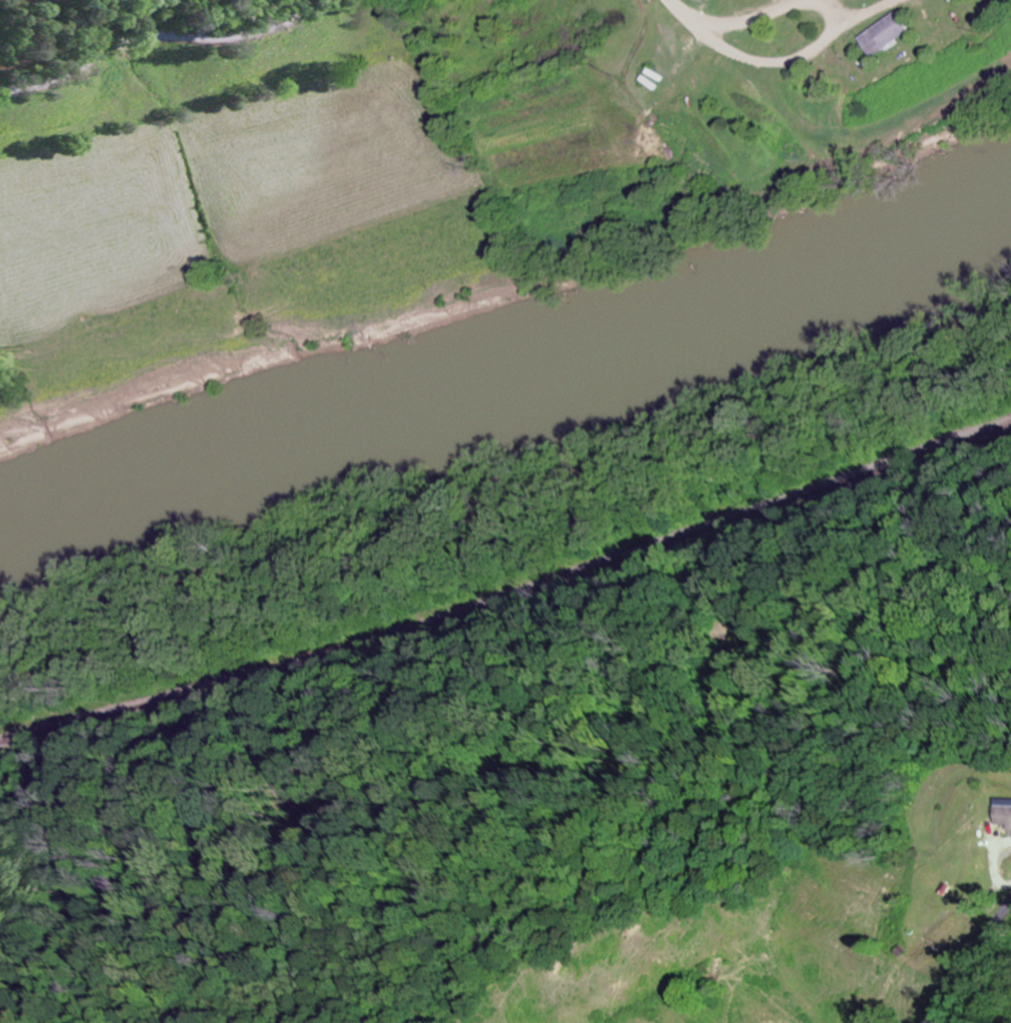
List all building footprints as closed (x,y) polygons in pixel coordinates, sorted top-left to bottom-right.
[(919,31),(906,11),(867,37),(880,57),(919,31)] [(1006,825),(1006,831),(1010,831),(1010,800),(996,800),(996,825),(1006,825)]
